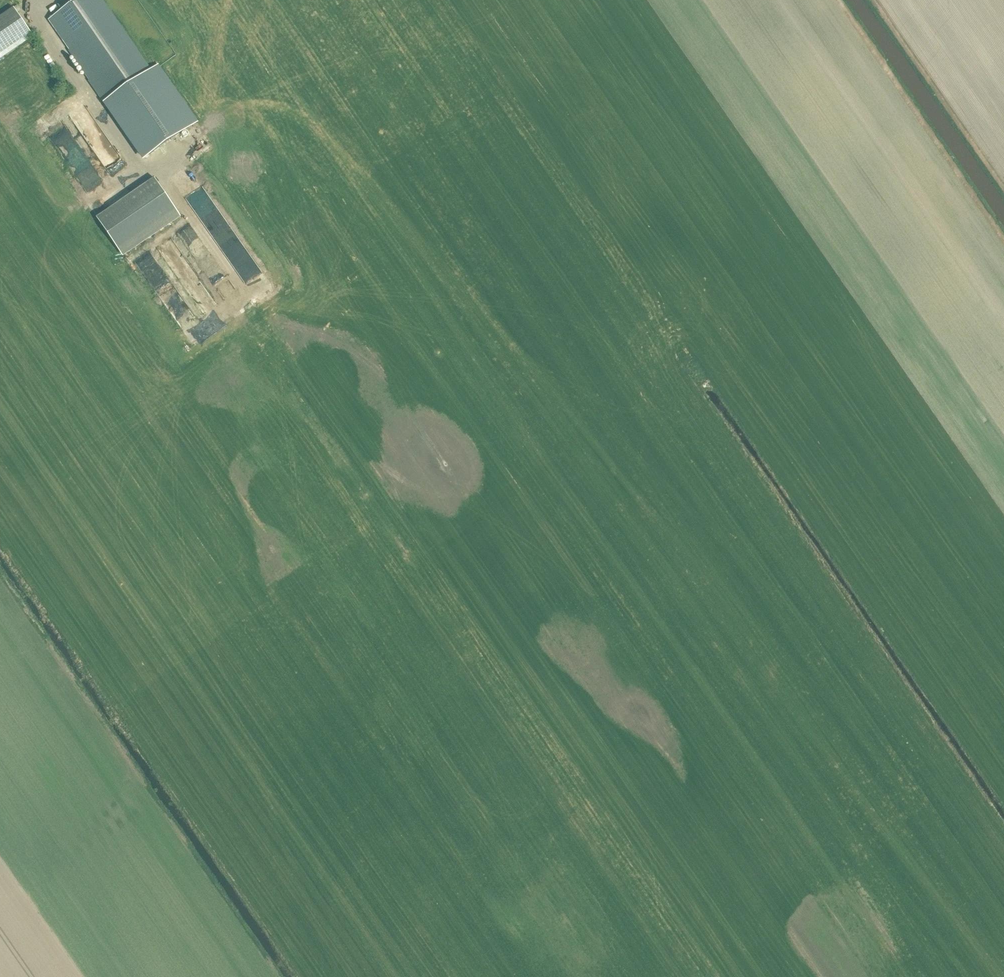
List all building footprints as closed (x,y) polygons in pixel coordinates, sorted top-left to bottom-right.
[(50,21),(107,103),(150,73),(100,0),(80,0),(50,21)] [(0,18),(0,55),(31,33),(14,8),(0,18)] [(107,104),(145,158),(196,123),(158,68),(150,73),(107,104)] [(104,133),(95,119),(99,116),(94,108),(89,111),(87,108),(71,119),(88,144),(104,133)] [(97,219),(120,252),(178,212),(155,179),(97,219)] [(181,238),(187,246),(196,238),(190,230),(181,238)]
